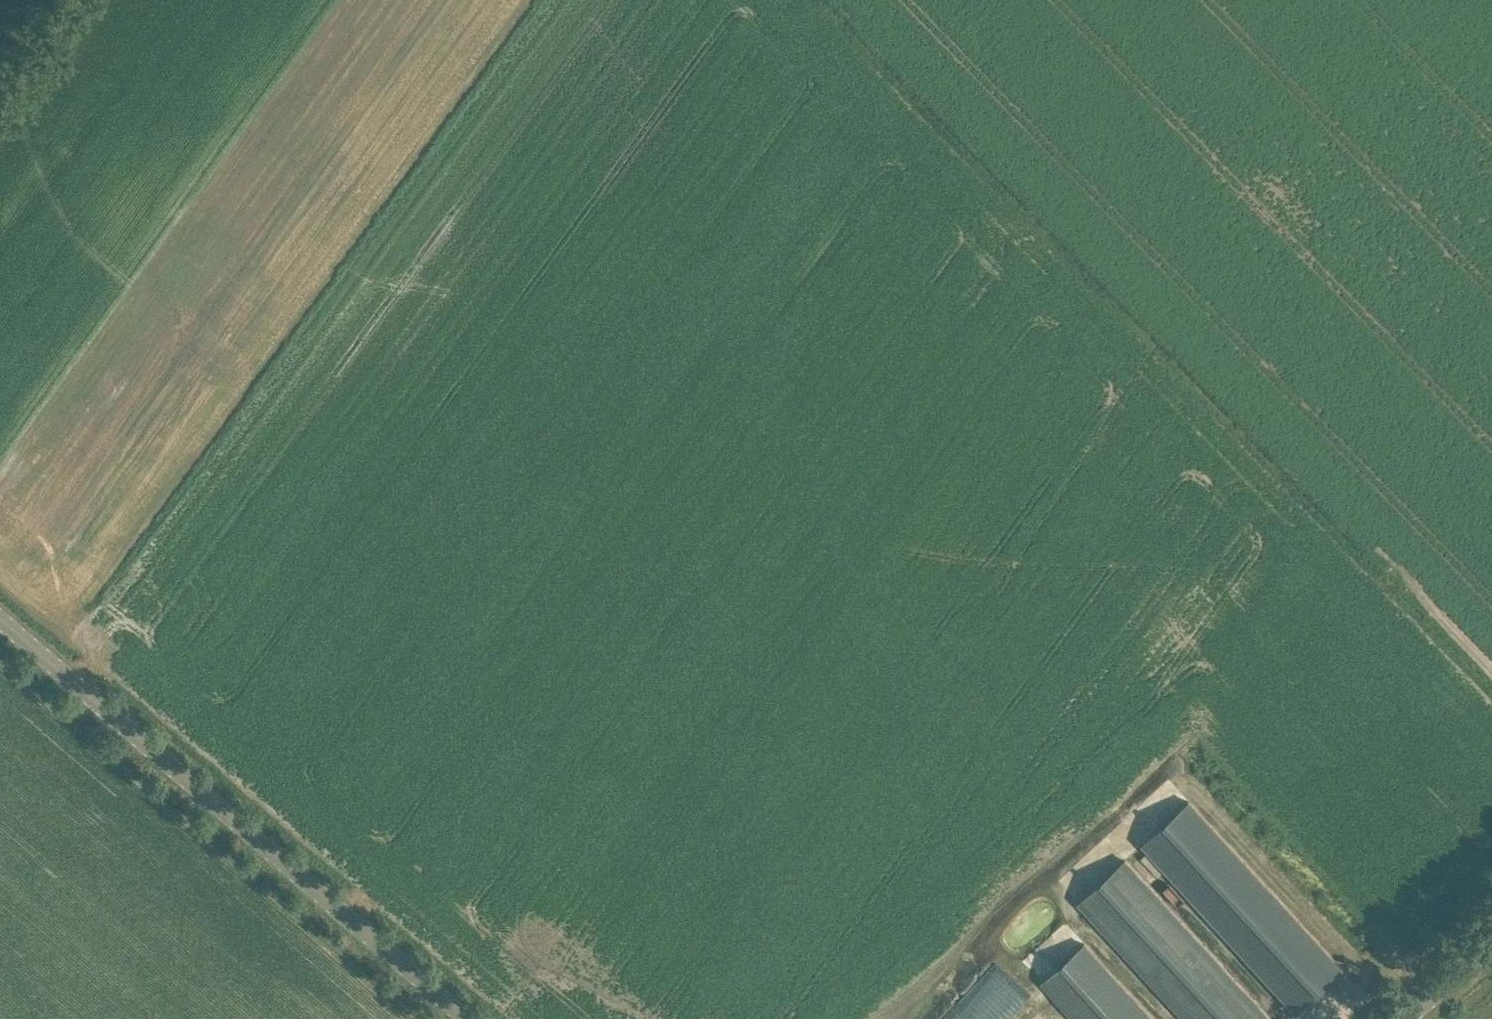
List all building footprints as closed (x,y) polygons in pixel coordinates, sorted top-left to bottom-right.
[(1345,968),(1190,799),(1142,843),(1296,1012),(1345,968)] [(1128,856),(1077,901),(1187,1018),(1273,1018),(1128,856)] [(1074,1018),(1156,1018),(1086,942),(1042,984),(1074,1018)]
